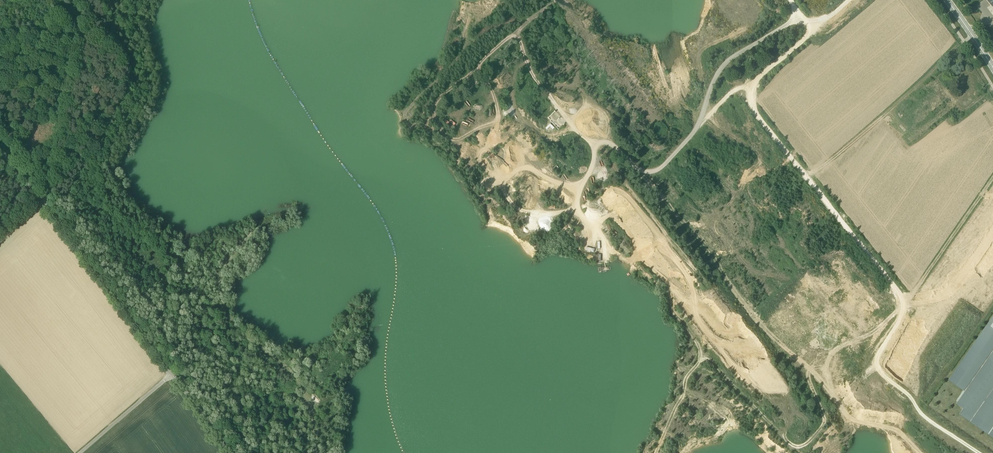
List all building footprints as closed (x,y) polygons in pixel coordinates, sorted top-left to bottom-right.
[(968,95),(974,91),(966,80),(960,84),(968,95)] [(949,380),(937,397),(961,414),(992,437),(992,317),(949,380)]
